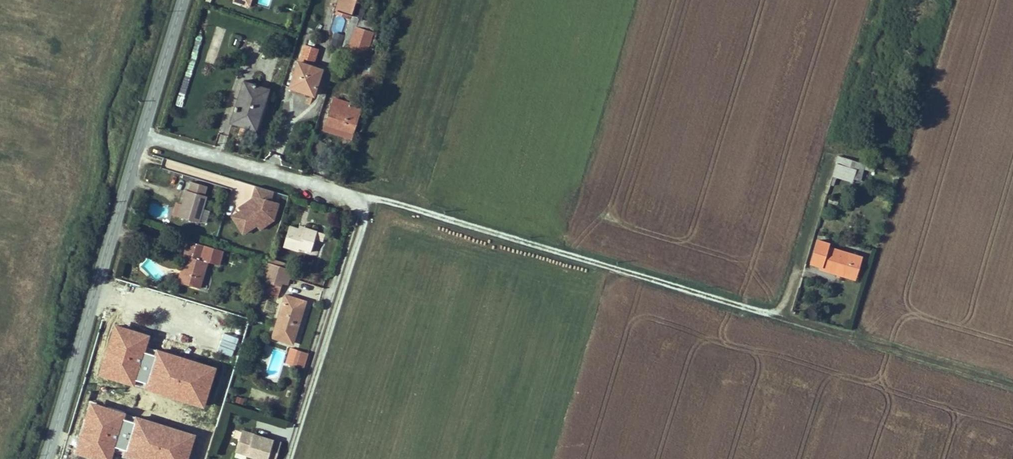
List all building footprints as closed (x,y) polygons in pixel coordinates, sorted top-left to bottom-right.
[(334,10),(350,16),(355,0),(338,0),(334,10)] [(338,51),(346,53),(358,58),(367,33),(354,29),(346,26),(338,51)] [(213,44),(222,45),(224,29),(215,27),(213,44)] [(362,59),(371,34),(367,33),(358,58),(362,59)] [(304,90),(312,67),(296,62),(288,85),(304,90)] [(312,67),(304,90),(308,91),(316,68),(312,67)] [(316,68),(308,91),(313,93),(321,70),(316,68)] [(242,80),(227,122),(252,131),(267,88),(242,80)] [(181,98),(176,101),(183,111),(188,108),(181,98)] [(348,105),(345,111),(340,110),(332,133),(349,138),(359,108),(348,105)] [(332,133),(340,110),(331,107),(323,130),(332,133)] [(846,178),(850,166),(837,161),(832,174),(846,178)] [(852,181),(857,168),(850,166),(846,178),(852,181)] [(182,190),(175,216),(196,223),(197,219),(204,222),(207,210),(201,208),(204,196),(200,195),(203,186),(189,182),(186,191),(182,190)] [(249,195),(248,200),(234,209),(236,212),(228,217),(239,234),(253,226),(254,228),(261,223),(265,209),(272,210),(275,202),(249,195)] [(261,223),(271,217),(272,210),(265,209),(261,223)] [(288,224),(282,246),(296,251),(297,247),(310,251),(314,236),(322,238),(324,230),(316,229),(298,223),(297,226),(288,224)] [(847,268),(854,246),(830,239),(823,261),(847,268)] [(187,244),(186,249),(198,252),(199,247),(187,244)] [(855,271),(863,249),(854,246),(847,268),(855,271)] [(219,253),(199,247),(198,252),(186,249),(176,283),(197,290),(205,264),(215,267),(219,253)] [(267,260),(265,268),(284,274),(286,266),(267,260)] [(292,268),(286,266),(284,274),(289,276),(292,268)] [(277,293),(279,286),(281,282),(284,274),(265,268),(261,279),(259,287),(277,293)] [(289,276),(284,274),(281,282),(287,284),(289,276)] [(284,295),(272,334),(293,341),(306,301),(284,295)] [(166,317),(157,334),(177,344),(167,362),(187,372),(205,338),(166,317)] [(298,349),(294,362),(306,366),(310,352),(298,349)] [(182,382),(187,372),(167,362),(163,371),(182,382)] [(184,401),(183,406),(171,403),(169,410),(181,413),(182,410),(193,414),(196,405),(184,401)] [(177,415),(174,423),(185,426),(188,418),(177,415)] [(244,424),(237,445),(276,457),(282,435),(244,424)] [(206,431),(188,425),(183,437),(186,447),(192,443),(201,446),(203,441),(206,431)]
